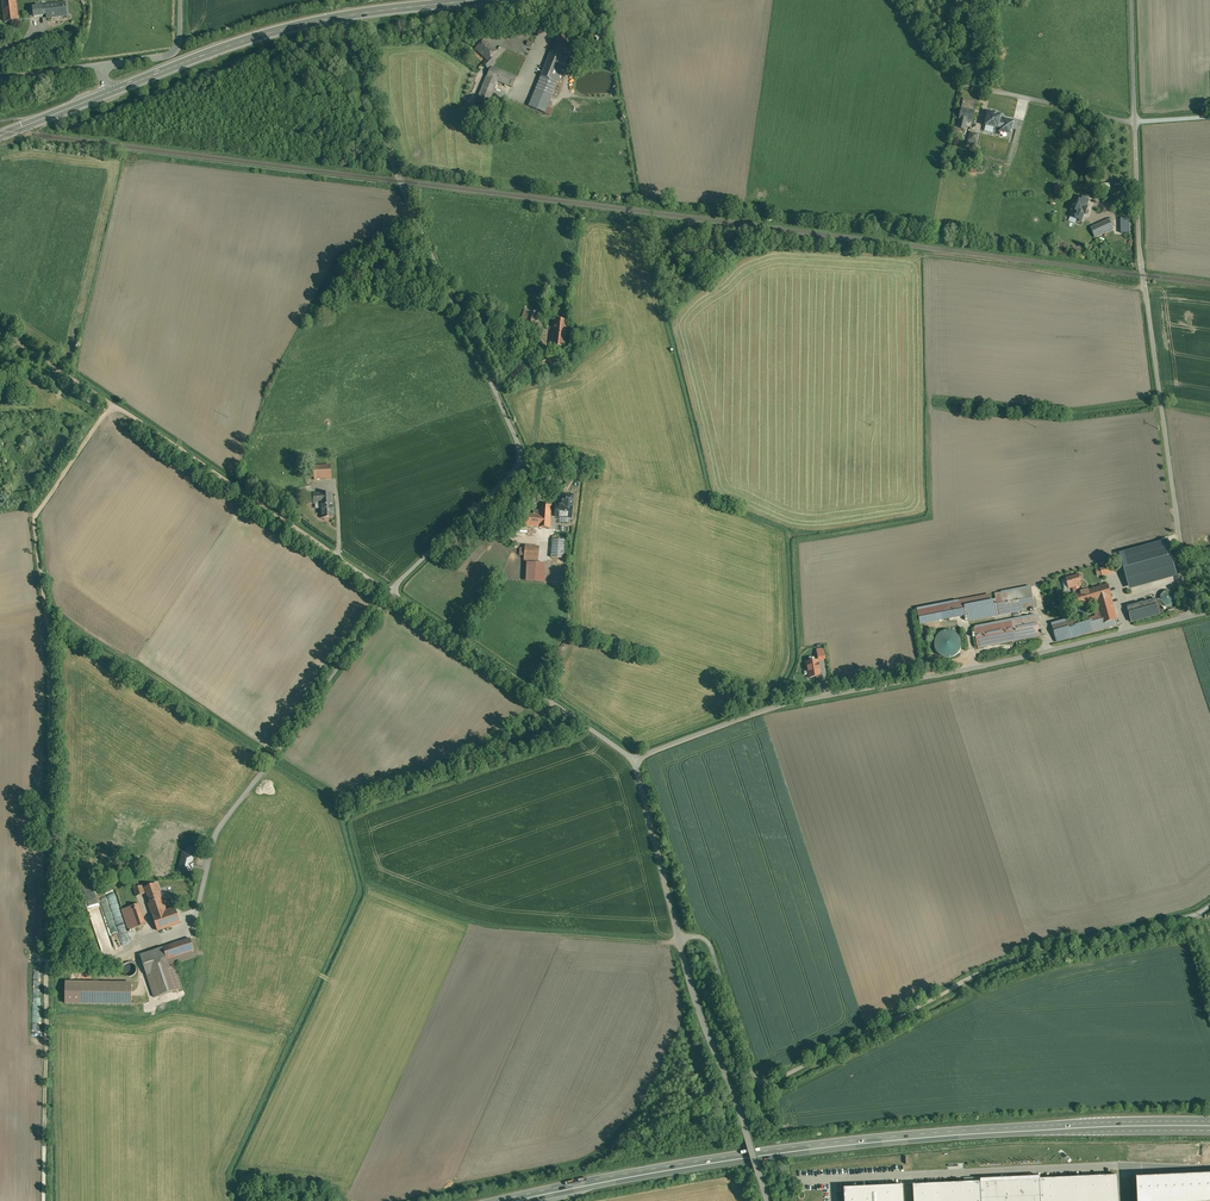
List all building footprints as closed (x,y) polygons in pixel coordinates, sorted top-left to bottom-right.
[(5,23),(18,22),(15,0),(2,0),(5,23)] [(66,3),(57,4),(58,6),(46,7),(46,4),(38,5),(39,14),(46,13),(47,18),(67,16),(66,3)] [(1193,64),(1204,64),(1203,33),(1197,33),(1197,39),(1193,39),(1193,64)] [(558,34),(535,91),(528,108),(545,114),(551,98),(562,72),(558,70),(571,39),(558,34)] [(484,41),(480,46),(476,50),(487,60),(488,60),(490,58),(496,51),(493,49),(493,47),(490,44),(488,45),(484,41)] [(490,58),(488,60),(487,60),(483,64),(488,68),(494,62),(490,58)] [(517,78),(491,68),(487,77),(497,81),(513,87),(517,78)] [(497,81),(487,77),(476,102),(487,107),(497,81)] [(976,102),(963,99),(963,100),(964,100),(964,103),(962,103),(959,120),(957,129),(964,131),(966,125),(965,125),(966,121),(972,122),(976,102)] [(999,121),(1000,116),(988,113),(985,126),(997,129),(998,127),(999,121)] [(1002,121),(999,121),(998,127),(1000,127),(1000,131),(1011,133),(1013,121),(1003,119),(1002,121)] [(978,135),(970,133),(969,140),(971,141),(970,145),(975,146),(976,142),(978,135)] [(1088,201),(1077,197),(1070,217),(1081,221),(1084,213),(1085,214),(1088,207),(1086,206),(1088,201)] [(1098,225),(1091,228),(1095,237),(1103,234),(1098,225)] [(567,321),(554,319),(551,347),(564,348),(567,321)] [(593,334),(578,345),(581,350),(596,339),(593,334)] [(561,357),(548,360),(550,367),(552,367),(552,369),(563,366),(561,357)] [(548,360),(541,362),(541,363),(543,369),(550,367),(548,360)] [(331,466),(313,467),(314,480),(331,479),(331,466)] [(332,494),(313,495),(313,504),(321,503),(321,518),(333,518),(333,502),(332,502),(332,494)] [(562,506),(556,505),(555,517),(571,518),(573,496),(563,495),(562,506)] [(551,505),(541,504),(540,515),(523,514),(522,526),(539,527),(539,528),(549,528),(551,505)] [(564,540),(552,540),(551,558),(563,559),(564,540)] [(525,546),(525,548),(524,556),(524,561),(538,562),(539,547),(525,546)] [(1145,561),(1131,565),(1138,591),(1152,587),(1145,561)] [(545,565),(527,564),(526,582),(544,583),(545,565)] [(1112,565),(1100,569),(1102,575),(1114,572),(1112,565)] [(1108,585),(1081,593),(1079,586),(1081,585),(1080,581),(1079,575),(1066,578),(1069,588),(1073,587),(1075,595),(1078,604),(1079,609),(1097,604),(1112,599),(1108,585)] [(1031,587),(1007,592),(963,600),(967,621),(1035,608),(1031,587)] [(1167,591),(1165,591),(1164,591),(1163,593),(1161,594),(1160,596),(1160,598),(1161,601),(1161,602),(1162,604),(1163,605),(1165,605),(1168,606),(1170,606),(1171,605),(1173,604),(1174,602),(1175,600),(1175,598),(1175,596),(1175,595),(1173,593),(1172,592),(1170,591),(1169,591),(1167,591)] [(1112,599),(1097,604),(1100,615),(1075,623),(1078,631),(1118,620),(1112,599)] [(1156,599),(1128,607),(1132,622),(1160,614),(1156,599)] [(1036,615),(972,628),(976,648),(1015,640),(1040,635),(1036,615)] [(935,656),(960,655),(959,631),(934,632),(935,656)] [(807,678),(820,676),(817,659),(805,662),(807,678)] [(181,871),(189,873),(193,855),(183,853),(180,865),(182,866),(181,871)] [(163,902),(157,884),(143,888),(145,894),(147,893),(150,903),(148,904),(149,907),(163,902)] [(142,885),(134,888),(136,896),(145,894),(143,888),(142,885)] [(123,890),(116,892),(122,910),(129,907),(123,890)] [(163,902),(149,907),(157,930),(180,923),(175,908),(166,911),(163,902)] [(129,907),(122,910),(128,930),(146,924),(139,904),(129,907)] [(190,938),(140,955),(146,975),(147,975),(170,967),(169,967),(169,965),(194,957),(193,951),(194,951),(190,938)] [(131,963),(130,963),(129,963),(128,963),(127,963),(126,964),(125,964),(124,965),(123,966),(123,967),(123,968),(122,969),(123,970),(123,971),(123,972),(124,973),(125,974),(125,975),(127,976),(129,976),(130,976),(131,976),(132,976),(133,975),(134,974),(135,974),(135,973),(136,971),(136,970),(136,969),(136,968),(136,967),(135,966),(135,965),(134,964),(133,964),(133,963),(131,963)] [(170,967),(147,975),(154,997),(182,988),(175,965),(169,967),(170,967)] [(62,1004),(129,1004),(129,981),(62,981),(62,1004)] [(914,1200),(1119,1200),(1118,1176),(913,1186),(914,1200)] [(843,1189),(844,1200),(904,1200),(903,1186),(843,1189)]
